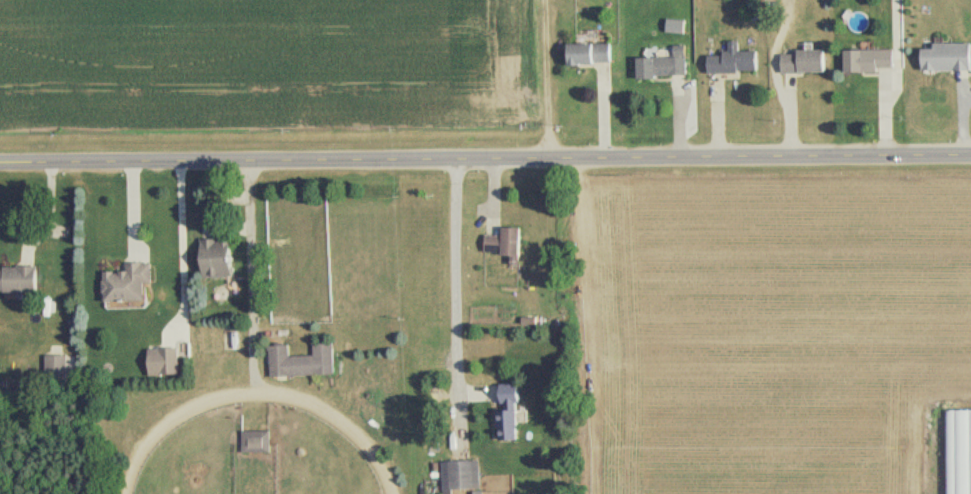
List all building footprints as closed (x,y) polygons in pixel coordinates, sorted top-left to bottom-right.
[(726,43),(727,53),(706,54),(706,74),(757,73),(756,52),(739,52),(738,42),(726,43)] [(565,45),(565,65),(610,65),(610,45),(565,45)] [(970,46),(921,46),(921,71),(970,71),(970,46)] [(893,51),(843,51),(843,74),(893,74),(893,51)] [(824,52),(780,52),(780,75),(824,75),(824,52)] [(636,79),(686,78),(686,57),(635,58),(636,79)] [(519,230),(501,229),(501,238),(484,237),(483,255),(508,256),(507,268),(517,268),(519,230)] [(199,241),(199,279),(231,278),(231,241),(199,241)] [(151,284),(150,264),(125,265),(125,273),(102,273),(103,304),(143,304),(143,285),(151,284)] [(35,268),(0,268),(0,293),(35,293),(35,268)] [(288,345),(268,346),(269,376),(333,375),(332,343),(312,344),(312,355),(288,356),(288,345)] [(177,375),(177,349),(147,349),(147,375),(177,375)] [(48,380),(71,380),(71,356),(48,356),(48,380)] [(517,440),(517,385),(496,385),(496,440),(517,440)] [(954,409),(954,493),(970,493),(970,409),(954,409)] [(268,454),(268,431),(240,431),(240,454),(268,454)] [(448,461),(448,489),(479,489),(479,461),(448,461)]
